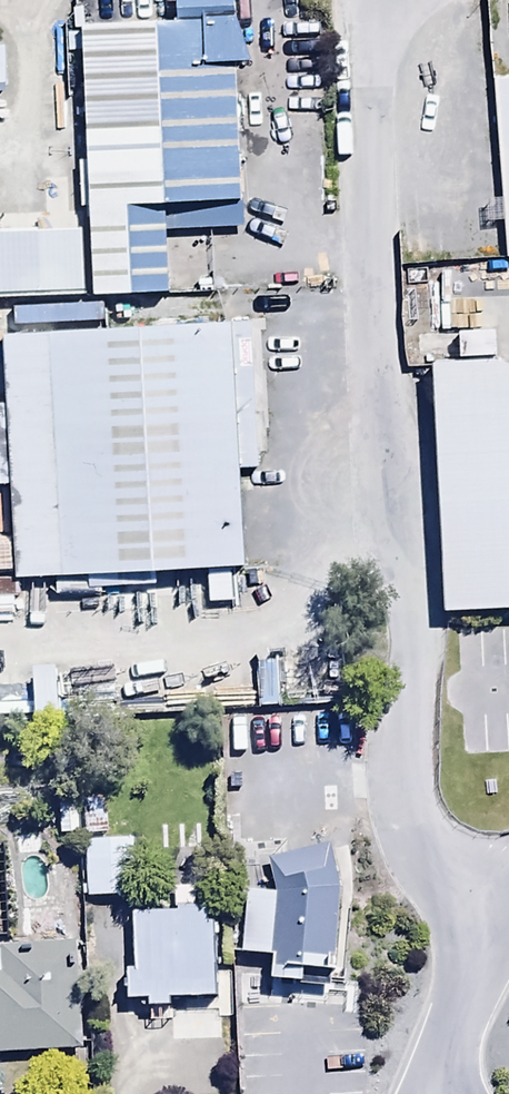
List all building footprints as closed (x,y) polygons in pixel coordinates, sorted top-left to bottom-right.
[(244,24),(81,33),(95,289),(180,284),(178,232),(256,228),(244,24)] [(500,82),(508,249),(508,82),(500,82)] [(86,292),(85,227),(0,230),(0,294),(86,292)] [(458,330),(459,356),(495,355),(494,329),(458,330)] [(228,330),(62,339),(75,580),(241,571),(228,330)] [(439,397),(450,608),(508,605),(508,393),(439,397)] [(84,822),(85,835),(107,835),(107,815),(101,815),(101,803),(80,803),(80,823),(84,822)] [(82,888),(82,896),(133,897),(132,839),(86,840),(86,888),(82,888)] [(349,872),(283,868),(275,980),(341,985),(349,872)] [(174,889),(174,912),(131,913),(133,969),(127,969),(127,978),(123,978),(127,1000),(141,1000),(141,1008),(170,1007),(170,1000),(217,998),(217,989),(219,989),(216,922),(209,922),(208,906),(195,906),(194,888),(174,889)] [(28,910),(29,944),(64,942),(63,908),(28,910)] [(73,1050),(79,1038),(76,945),(0,949),(0,1053),(73,1050)]
